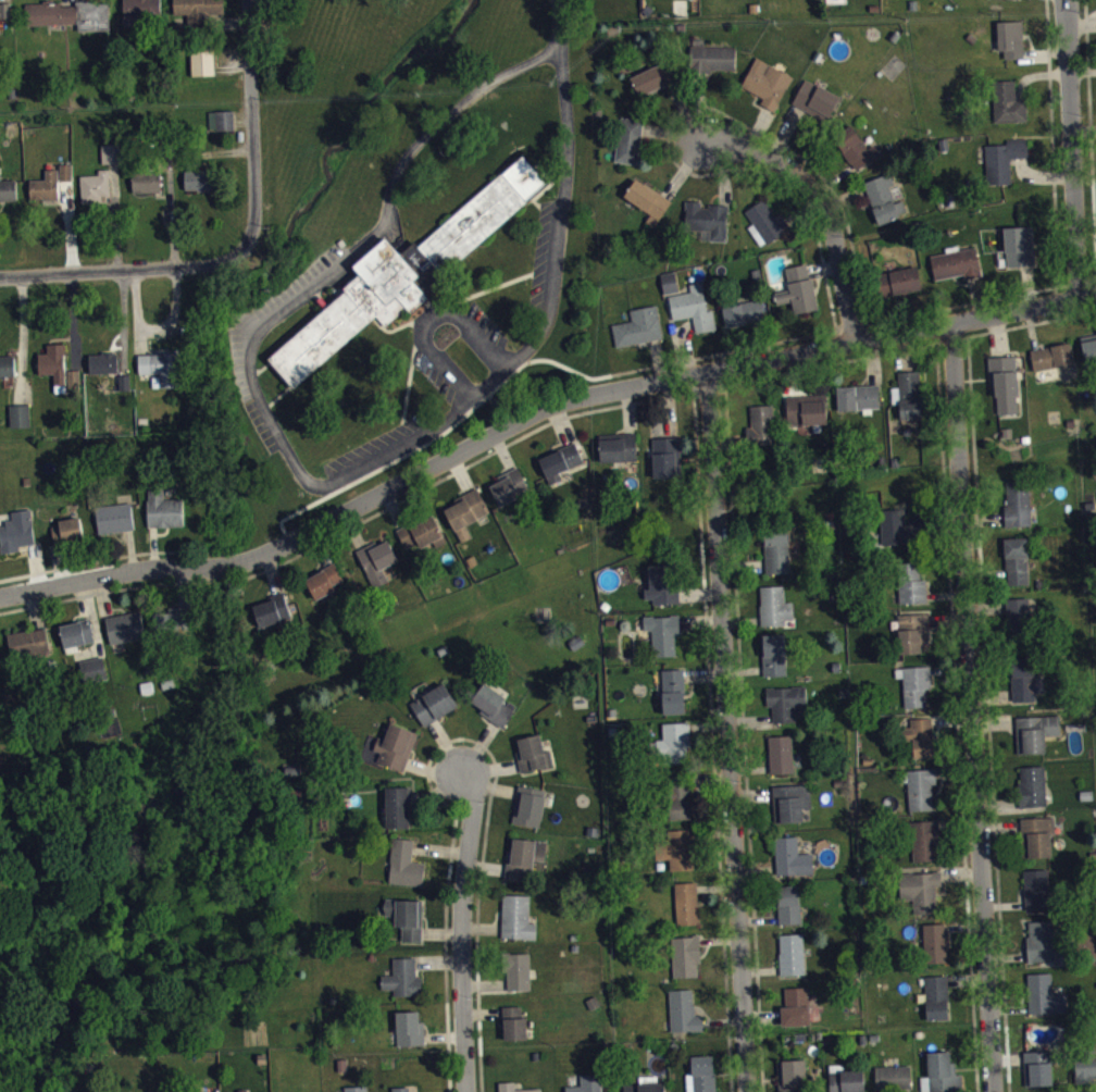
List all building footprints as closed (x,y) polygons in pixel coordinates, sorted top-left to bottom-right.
[(25,3),(26,25),(78,23),(78,29),(110,29),(109,2),(98,3),(98,0),(76,1),(76,4),(62,5),(61,2),(53,2),(53,0),(42,0),(43,2),(25,3)] [(124,25),(162,24),(160,0),(123,0),(124,25)] [(174,14),(187,14),(189,32),(210,30),(210,14),(225,13),(224,0),(173,0),(174,14)] [(11,17),(10,2),(0,3),(0,17),(11,17)] [(13,10),(0,11),(0,29),(13,29),(13,10)] [(174,16),(186,16),(187,34),(175,34),(174,16)] [(1026,66),(1025,28),(1000,29),(1000,58),(1006,58),(1006,67),(1026,66)] [(191,74),(215,74),(213,45),(190,46),(191,74)] [(737,79),(738,55),(706,54),(706,47),(695,46),(694,78),(737,79)] [(794,81),(756,66),(744,95),(766,104),(762,112),(779,119),(794,81)] [(633,84),(642,104),(680,87),(672,67),(633,84)] [(794,112),(830,129),(843,103),(807,86),(794,112)] [(996,89),(997,130),(1029,129),(1029,107),(1018,107),(1017,88),(996,89)] [(236,118),(209,119),(209,138),(237,137),(236,118)] [(644,127),(622,125),(619,170),(641,172),(644,127)] [(835,145),(857,179),(883,162),(877,152),(870,156),(854,132),(835,145)] [(1014,192),(1013,166),(1031,165),(1030,145),(1009,146),(1009,152),(987,153),(989,192),(1014,192)] [(104,152),(104,171),(124,171),(123,152),(104,152)] [(74,172),(62,172),(62,188),(75,188),(74,172)] [(527,200),(500,173),(419,245),(414,240),(400,252),(385,237),(353,265),(360,274),(345,288),(347,289),(270,359),(295,386),(374,317),(376,315),(386,325),(406,308),(410,312),(428,296),(447,280),(443,275),(527,200)] [(111,176),(101,177),(101,182),(82,183),(83,211),(113,210),(111,176)] [(32,208),(62,207),(61,177),(47,177),(48,187),(31,187),(32,208)] [(187,199),(217,198),(216,177),(187,178),(187,199)] [(135,200),(163,200),(163,181),(135,180),(135,200)] [(865,190),(881,232),(910,221),(905,207),(897,210),(891,193),(896,192),(892,180),(865,190)] [(0,181),(0,209),(19,209),(18,187),(3,188),(2,181),(0,181)] [(663,227),(674,208),(637,186),(626,205),(663,227)] [(792,238),(782,219),(776,223),(767,207),(747,218),(755,232),(751,234),(762,254),(792,238)] [(730,214),(703,212),(703,209),(688,208),(687,237),(713,238),(713,248),(729,249),(730,214)] [(1007,235),(1008,275),(1037,274),(1035,234),(1007,235)] [(932,263),(937,287),(967,282),(968,286),(984,284),(979,255),(932,263)] [(796,321),(820,317),(811,271),(787,275),(791,297),(777,299),(779,311),(794,309),(796,321)] [(881,281),(885,304),(924,297),(920,274),(881,281)] [(663,282),(666,301),(681,298),(678,279),(663,282)] [(719,337),(715,317),(709,318),(704,290),(691,292),(693,299),(671,303),(675,327),(695,324),(698,341),(719,337)] [(725,314),(728,335),(768,327),(764,307),(725,314)] [(665,346),(659,313),(632,318),(634,329),(614,332),(618,355),(665,346)] [(1088,372),(1095,370),(1095,342),(1083,344),(1088,372)] [(1033,358),(1037,378),(1077,370),(1073,350),(1033,358)] [(41,382),(56,381),(57,400),(68,400),(67,352),(49,352),(49,361),(40,361),(41,382)] [(101,376),(117,376),(117,358),(101,358),(101,376)] [(155,395),(181,395),(181,361),(141,362),(141,383),(155,383),(155,395)] [(0,363),(0,384),(17,384),(17,363),(0,363)] [(991,394),(998,393),(999,422),(1020,421),(1019,364),(991,365),(991,394)] [(70,378),(70,399),(81,399),(81,378),(70,378)] [(901,380),(902,427),(925,426),(923,379),(901,380)] [(881,392),(840,394),(840,418),(882,417),(881,392)] [(790,432),(830,431),(829,402),(789,404),(790,432)] [(31,412),(11,413),(12,436),(32,435),(31,412)] [(776,413),(753,414),(754,452),(777,452),(776,413)] [(602,469),(639,468),(638,440),(626,440),(627,446),(602,447),(602,469)] [(682,445),(655,446),(657,485),(683,484),(682,445)] [(542,465),(552,493),(565,488),(562,480),(586,471),(579,451),(542,465)] [(532,500),(521,475),(499,484),(502,490),(493,493),(501,513),(532,500)] [(1033,533),(1032,488),(1007,488),(1009,534),(1033,533)] [(492,521),(480,495),(456,507),(458,511),(447,517),(463,550),(474,545),(468,532),(492,521)] [(151,535),(186,534),(185,506),(167,507),(167,496),(150,497),(151,535)] [(97,515),(101,542),(137,537),(133,510),(97,515)] [(15,530),(0,531),(0,534),(3,561),(22,559),(21,553),(37,551),(33,517),(14,519),(15,530)] [(907,517),(883,517),(883,554),(922,553),(922,536),(908,536),(907,517)] [(422,549),(424,554),(446,544),(436,521),(399,538),(408,556),(422,549)] [(52,531),(56,552),(86,546),(82,525),(52,531)] [(768,581),(792,581),(791,537),(767,537),(768,581)] [(1009,592),(1031,592),(1030,545),(1008,546),(1009,592)] [(400,569),(392,548),(373,556),(371,553),(359,558),(375,596),(390,590),(384,576),(400,569)] [(922,570),(901,570),(902,612),(929,611),(929,587),(923,587),(922,570)] [(319,607),(338,596),(336,593),(346,587),(336,571),(307,588),(319,607)] [(679,572),(652,573),(652,596),(647,596),(647,606),(655,606),(655,612),(680,611),(679,572)] [(787,593),(762,594),(763,634),(788,633),(787,593)] [(294,626),(286,599),(270,604),(272,609),(256,613),(262,635),(294,626)] [(1009,606),(1010,638),(1034,637),(1032,605),(1009,606)] [(162,616),(161,638),(193,639),(193,617),(162,616)] [(107,626),(113,653),(148,645),(142,618),(107,626)] [(931,653),(930,622),(901,622),(901,662),(924,661),(924,653),(931,653)] [(678,664),(678,642),(682,642),(682,624),(646,624),(646,637),(655,637),(655,664),(678,664)] [(96,649),(92,627),(62,633),(67,656),(96,649)] [(52,656),(46,633),(8,643),(14,666),(52,656)] [(766,684),(789,684),(788,642),(765,642),(766,684)] [(83,670),(87,687),(110,681),(106,664),(83,670)] [(1046,700),(1046,685),(1036,685),(1035,664),(1013,665),(1015,709),(1037,708),(1037,701),(1046,700)] [(905,685),(906,716),(929,715),(928,697),(934,696),(933,674),(898,675),(898,685),(905,685)] [(686,677),(665,677),(666,722),(688,721),(686,677)] [(412,711),(426,735),(460,714),(446,690),(412,711)] [(508,705),(487,690),(472,711),(506,734),(516,720),(504,711),(508,705)] [(798,731),(798,715),(809,715),(808,694),(768,695),(769,714),(775,714),(775,731),(798,731)] [(1048,761),(1048,744),(1063,743),(1062,723),(1018,725),(1019,762),(1048,761)] [(935,726),(913,726),(913,736),(907,736),(908,747),(914,747),(915,765),(936,765),(935,726)] [(690,730),(664,731),(665,748),(655,749),(656,771),(692,769),(690,730)] [(419,739),(392,731),(387,747),(379,745),(376,758),(382,759),(379,771),(407,779),(419,739)] [(553,758),(546,759),(543,742),(520,746),(522,758),(519,758),(522,780),(556,775),(553,758)] [(772,782),(796,781),(794,743),(771,744),(772,782)] [(1048,814),(1047,773),(1022,774),(1023,814),(1048,814)] [(935,818),(934,791),(938,791),(938,776),(910,777),(911,819),(935,818)] [(673,827),(694,827),(693,783),(672,783),(673,827)] [(514,831),(542,836),(548,798),(520,793),(514,831)] [(813,815),(813,793),(774,794),(776,830),(806,829),(805,816),(813,815)] [(411,836),(411,794),(388,795),(388,836),(411,836)] [(1026,826),(1027,865),(1055,865),(1054,825),(1026,826)] [(916,869),(942,869),(941,828),(914,829),(916,869)] [(672,878),(697,877),(696,837),(672,838),(672,847),(657,848),(658,868),(671,867),(672,878)] [(778,845),(779,883),(815,882),(815,861),(801,861),(800,844),(778,845)] [(415,847),(394,846),(392,892),(425,893),(426,870),(414,870),(415,847)] [(509,858),(507,887),(534,889),(535,868),(547,869),(548,849),(515,846),(514,858),(509,858)] [(1028,918),(1052,917),(1050,877),(1026,878),(1028,918)] [(903,881),(903,908),(912,908),(912,922),(938,922),(938,894),(944,894),(943,880),(903,881)] [(679,933),(701,932),(699,890),(677,891),(679,933)] [(780,932),(803,932),(802,893),(780,894),(780,932)] [(532,903),(504,903),(503,946),(538,947),(538,930),(531,930),(532,903)] [(404,935),(403,950),(423,950),(425,908),(386,907),(385,924),(397,924),(397,934),(404,935)] [(1057,969),(1056,928),(1029,929),(1031,970),(1057,969)] [(949,931),(925,932),(926,971),(950,970),(949,931)] [(783,983),(807,982),(806,941),(781,942),(783,983)] [(673,945),(675,986),(702,985),(701,943),(673,945)] [(510,998),(532,998),(531,961),(508,962),(510,998)] [(418,966),(395,966),(395,983),(382,983),(383,999),(396,998),(396,1004),(424,1004),(423,984),(418,985),(418,966)] [(1069,1020),(1068,1002),(1054,1002),(1053,981),(1029,982),(1031,1022),(1069,1020)] [(951,1027),(950,983),(928,984),(929,1028),(951,1027)] [(786,1034),(813,1033),(812,995),(785,996),(786,1034)] [(673,1040),(706,1038),(706,1023),(697,1023),(695,997),(672,998),(673,1040)] [(506,1048),(529,1048),(529,1025),(524,1025),(523,1014),(506,1014),(506,1048)] [(400,1054),(427,1053),(426,1029),(421,1029),(421,1019),(399,1020),(400,1054)] [(930,1085),(923,1085),(923,1091),(965,1091),(964,1081),(958,1082),(957,1069),(953,1069),(953,1059),(929,1060),(930,1085)] [(1054,1059),(1026,1060),(1027,1091),(1055,1091),(1054,1059)] [(694,1082),(688,1082),(689,1091),(717,1091),(717,1063),(694,1064),(694,1082)] [(1078,1089),(1095,1089),(1095,1063),(1077,1064),(1078,1089)] [(780,1068),(781,1091),(808,1091),(807,1067),(780,1068)] [(845,1072),(831,1072),(831,1091),(867,1091),(867,1077),(845,1078),(845,1072)] [(878,1091),(913,1091),(912,1073),(877,1074),(878,1091)] [(583,1083),(583,1091),(604,1091),(603,1082),(583,1083)]
